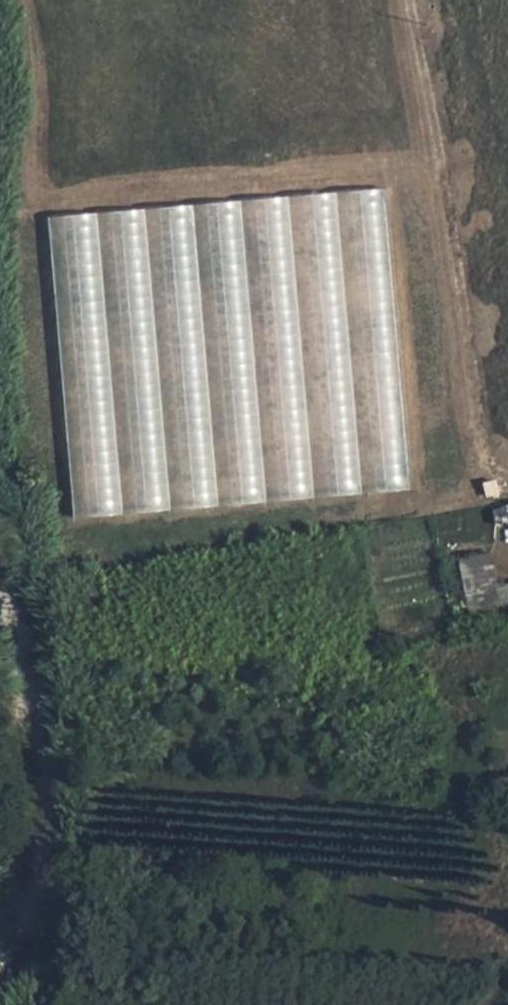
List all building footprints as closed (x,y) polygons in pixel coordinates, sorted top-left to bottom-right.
[(290,199),(51,213),(69,517),(121,514),(114,396),(132,395),(137,479),(139,512),(169,510),(164,424),(181,423),(185,491),(180,491),(181,507),(217,505),(215,463),(236,462),(238,502),(268,500),(262,408),(302,406),(290,199)] [(342,469),(357,463),(351,447),(336,453),(342,469)] [(498,588),(491,551),(458,558),(470,617),(503,610),(498,588)] [(503,610),(507,609),(507,586),(498,588),(503,610)]
